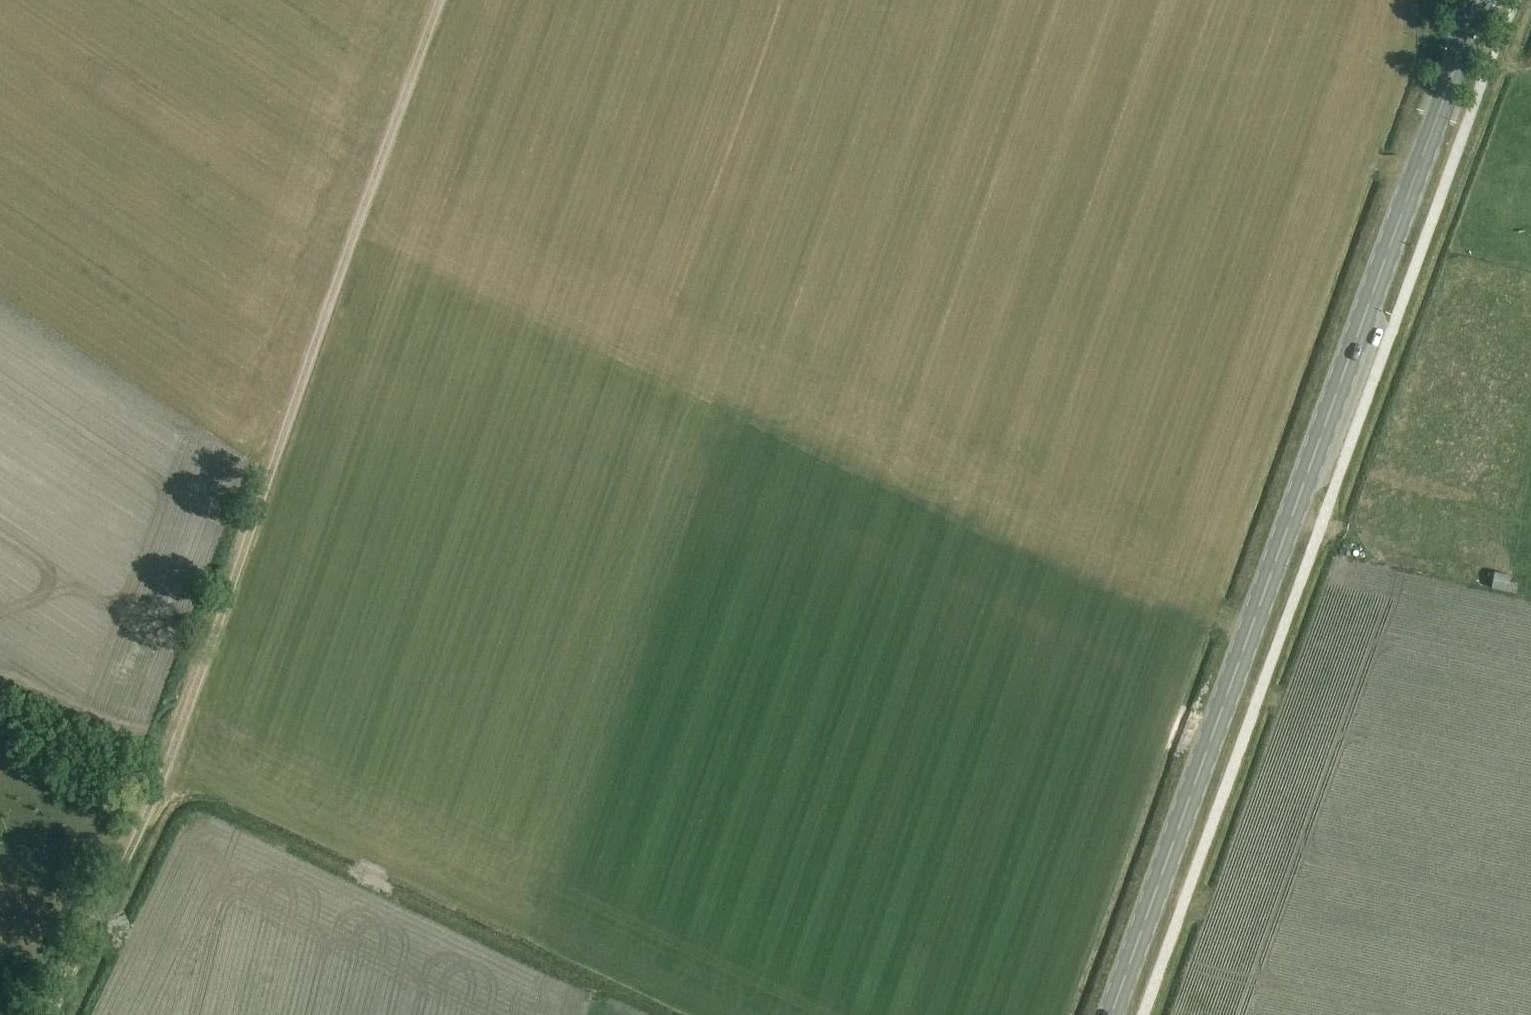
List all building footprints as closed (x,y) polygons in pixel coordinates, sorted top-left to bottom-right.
[(1510,602),(1513,587),(1495,583),(1492,598),(1510,602)]
